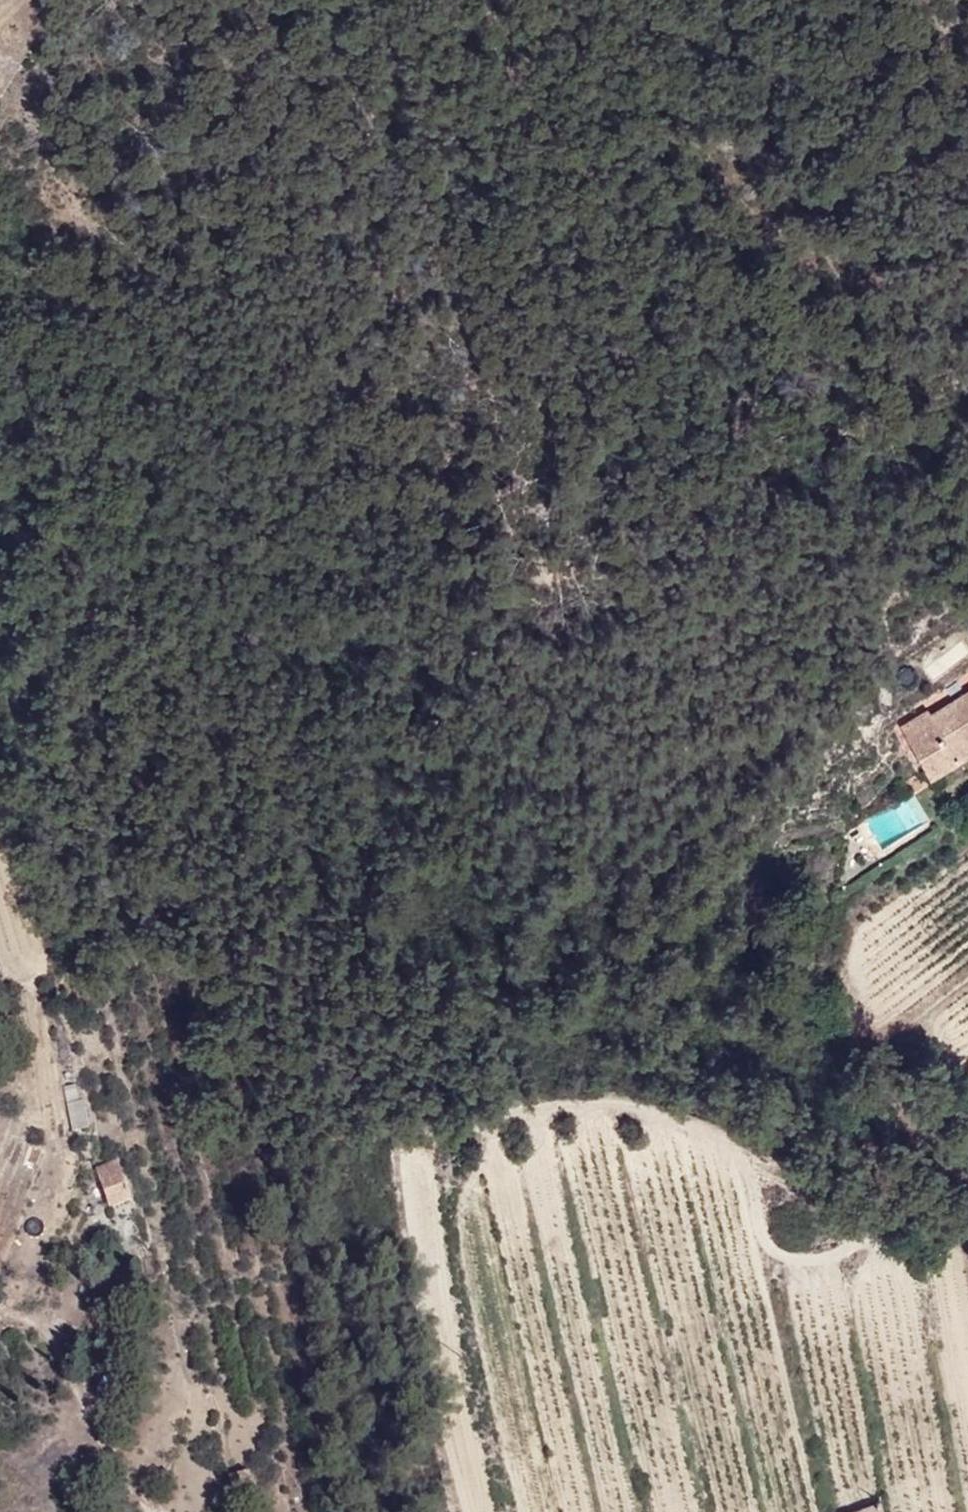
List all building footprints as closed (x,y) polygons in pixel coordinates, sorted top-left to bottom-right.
[(898,726),(930,784),(967,761),(967,695),(931,714),(929,711),(898,726)] [(74,1138),(92,1134),(86,1106),(68,1110),(74,1138)] [(121,1166),(97,1174),(111,1216),(135,1208),(121,1166)] [(881,1497),(840,1511),(887,1511),(881,1497)]
